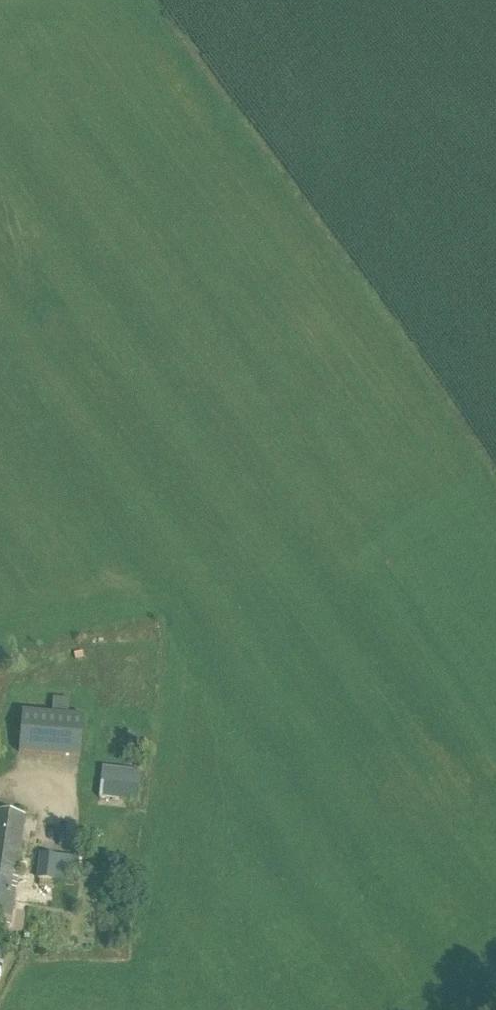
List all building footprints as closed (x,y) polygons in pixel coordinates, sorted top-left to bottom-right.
[(68,715),(69,700),(53,699),(52,713),(32,712),(32,706),(23,706),(23,711),(21,711),(18,753),(80,758),(83,716),(68,715)] [(136,803),(139,772),(101,768),(98,799),(136,803)] [(18,874),(21,850),(19,850),(25,814),(0,810),(0,871),(18,874)] [(75,882),(78,859),(39,854),(36,879),(40,880),(39,887),(52,889),(52,882),(54,882),(54,880),(75,882)] [(18,874),(0,871),(0,923),(10,924),(18,874)]
